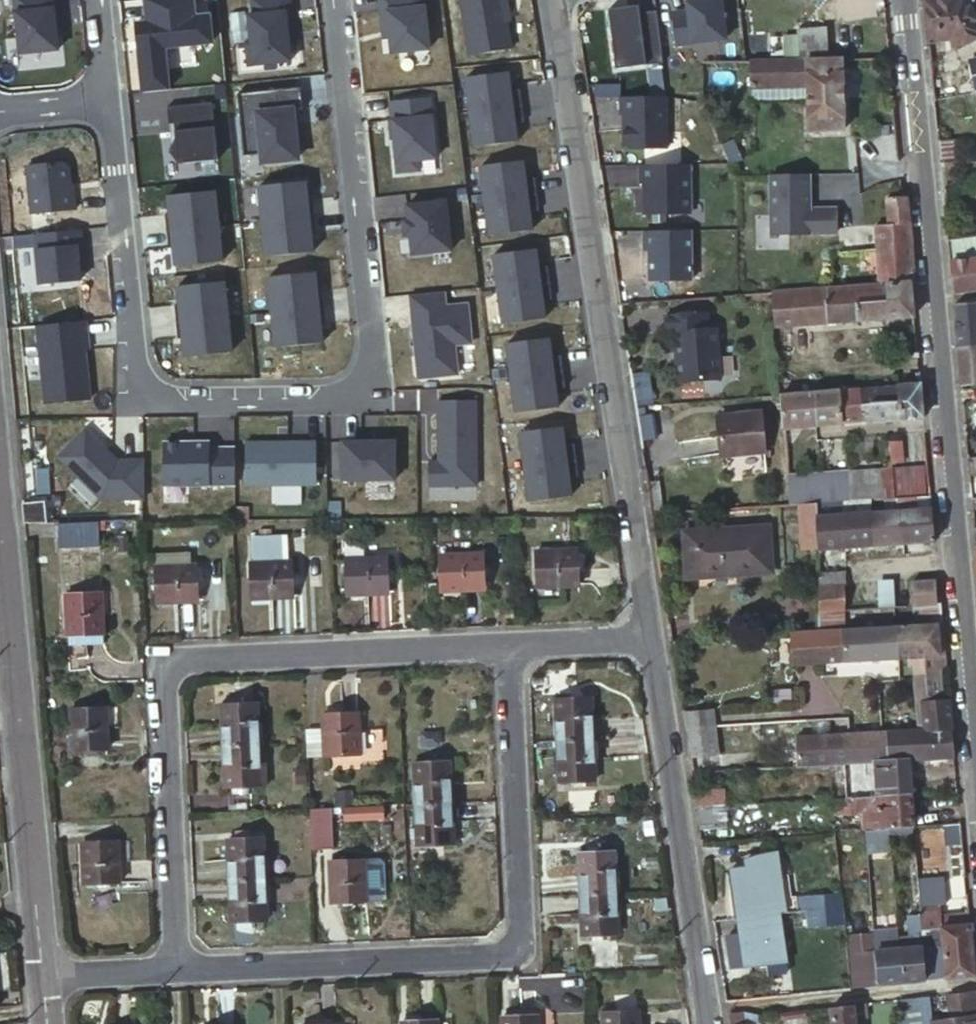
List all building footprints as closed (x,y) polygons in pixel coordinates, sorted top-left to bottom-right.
[(56,23),(54,0),(12,0),(18,52),(56,48),(55,33),(54,23),(56,23)] [(293,28),(290,0),(251,0),(253,15),(248,15),(251,43),(246,43),(248,66),(291,61),(289,42),(287,28),(293,28)] [(388,30),(389,38),(391,53),(428,49),(423,0),(379,0),(382,31),(388,30)] [(511,48),(506,22),(502,0),(460,0),(470,56),(511,48)] [(672,11),(676,43),(724,37),(719,0),(686,0),(687,9),(672,11)] [(927,41),(950,37),(955,48),(975,37),(975,19),(966,0),(923,0),(927,41)] [(614,68),(662,62),(655,10),(638,12),(637,4),(607,8),(614,68)] [(784,39),(786,58),(824,57),(822,26),(797,28),(798,39),(784,39)] [(841,59),(749,61),(749,88),(753,88),(807,87),(807,99),(808,140),(843,140),(841,59)] [(512,72),(465,78),(474,148),(521,141),(519,123),(523,122),(519,90),(515,90),(512,72)] [(305,109),(303,87),(237,94),(243,156),(261,154),(262,162),(297,158),(292,110),(305,109)] [(807,87),(753,88),(753,99),(807,99),(807,87)] [(663,95),(618,96),(618,113),(621,113),(621,142),(627,147),(664,147),(663,95)] [(418,160),(436,158),(429,98),(390,102),(391,119),(389,120),(391,138),(393,138),(397,172),(419,170),(418,160)] [(212,102),(167,107),(169,124),(174,123),(175,137),(168,152),(178,164),(217,160),(212,102)] [(938,157),(939,161),(958,159),(956,138),(937,141),(938,157)] [(480,166),(489,236),(536,230),(534,211),(538,211),(534,178),(530,179),(527,160),(480,166)] [(63,163),(26,166),(31,214),(75,209),(74,190),(71,190),(69,167),(63,163)] [(689,163),(640,164),(641,182),(644,182),(645,212),(689,212),(689,163)] [(807,173),(769,174),(770,232),(834,231),(834,207),(807,208),(807,173)] [(258,186),(265,257),(312,251),(310,233),(315,232),(311,199),(307,200),(305,181),(258,186)] [(222,261),(214,191),(167,196),(169,215),(165,215),(168,248),(173,247),(175,266),(222,261)] [(905,195),(901,196),(886,198),(887,221),(908,219),(905,195)] [(412,255),(451,250),(446,201),(407,205),(408,220),(403,220),(405,235),(410,235),(412,255)] [(878,272),(879,283),(909,281),(913,281),(910,245),(908,219),(887,221),(887,225),(888,238),(876,239),(876,249),(878,272)] [(875,225),(838,228),(839,239),(840,252),(876,249),(876,239),(875,235),(875,225)] [(875,235),(876,239),(888,238),(887,225),(875,225),(875,235)] [(77,244),(82,244),(80,227),(11,235),(14,263),(37,260),(39,282),(80,278),(78,259),(77,244)] [(689,229),(643,230),(643,249),(648,249),(649,280),(690,279),(689,229)] [(948,247),(975,243),(975,237),(947,240),(947,243),(948,247)] [(952,292),(975,289),(975,243),(948,247),(951,283),(952,292)] [(492,254),(502,324),(549,316),(546,298),(551,297),(546,265),(541,265),(539,247),(492,254)] [(267,277),(275,347),(322,342),(320,323),(324,323),(321,290),(316,291),(314,272),(267,277)] [(231,352),(224,281),(177,287),(179,305),(174,306),(178,338),(182,338),(184,357),(231,352)] [(909,281),(879,283),(856,285),(831,287),(770,291),(770,292),(773,326),(912,316),(909,281)] [(411,309),(416,308),(420,348),(416,354),(418,371),(423,375),(457,372),(454,343),(471,341),(467,302),(445,304),(443,289),(410,293),(411,309)] [(957,347),(975,345),(975,302),(953,304),(957,347)] [(416,308),(411,309),(416,354),(420,348),(416,308)] [(710,312),(669,315),(670,332),(679,332),(682,376),(687,381),(723,378),(720,327),(712,328),(710,312)] [(84,319),(40,324),(48,402),(88,398),(83,347),(82,340),(86,339),(84,319)] [(506,344),(516,414),(563,407),(560,389),(564,388),(560,355),(556,356),(553,337),(506,344)] [(960,386),(975,384),(975,345),(957,347),(956,348),(958,371),(960,386)] [(920,387),(920,384),(911,385),(901,385),(898,386),(900,420),(922,418),(919,387),(920,387)] [(871,422),(900,420),(898,386),(858,389),(860,421),(870,420),(871,422)] [(841,423),(860,421),(858,389),(839,390),(841,423)] [(841,423),(839,390),(812,392),(815,425),(841,423)] [(812,392),(779,395),(781,428),(782,428),(815,425),(812,392)] [(476,485),(475,400),(438,400),(438,460),(428,460),(428,485),(476,485)] [(758,410),(715,413),(719,452),(761,449),(758,410)] [(520,432),(529,502),(576,496),(573,477),(578,477),(573,444),(569,445),(566,426),(520,432)] [(110,454),(85,430),(59,457),(102,499),(143,499),(142,461),(113,461),(108,456),(110,454)] [(393,440),(341,442),(342,480),(395,479),(393,440)] [(234,483),(233,447),(208,447),(208,441),(162,442),(162,484),(234,483)] [(316,483),(316,441),(245,442),(245,484),(316,483)] [(903,462),(903,442),(888,442),(888,462),(903,462)] [(723,468),(749,468),(748,456),(723,457),(723,468)] [(975,474),(975,456),(966,457),(968,475),(975,474)] [(890,469),(893,498),(897,498),(908,497),(923,496),(922,466),(890,469)] [(849,486),(850,500),(857,500),(871,499),(880,499),(878,469),(848,471),(849,486)] [(878,469),(880,499),(884,498),(891,498),(889,469),(878,469)] [(848,470),(818,472),(819,488),(827,488),(849,486),(848,471),(848,470)] [(786,474),(789,504),(799,503),(816,502),(820,502),(819,488),(818,472),(786,474)] [(841,501),(850,500),(849,486),(827,488),(828,502),(832,501),(841,501)] [(901,510),(909,509),(908,497),(897,498),(897,510),(901,510)] [(884,498),(880,499),(871,499),(871,511),(884,511),(884,498)] [(857,500),(850,500),(841,501),(842,513),(858,512),(857,500)] [(43,501),(23,502),(24,520),(45,520),(43,501)] [(816,502),(799,503),(799,521),(801,521),(802,548),(817,548),(816,514),(816,502)] [(934,539),(931,508),(909,509),(901,510),(903,543),(934,542),(934,539)] [(901,510),(897,510),(884,511),(871,511),(873,545),(903,543),(901,510)] [(873,545),(871,511),(858,512),(842,513),(844,547),(859,546),(873,545)] [(817,548),(842,547),(844,547),(842,513),(816,514),(817,548)] [(53,520),(53,545),(98,544),(98,519),(53,520)] [(683,532),(685,577),(770,572),(767,526),(683,532)] [(534,551),(535,584),(577,582),(576,549),(534,551)] [(439,555),(440,588),(482,586),(482,553),(439,555)] [(344,558),(345,592),(386,590),(385,557),(344,558)] [(248,563),(249,596),(292,594),(291,561),(248,563)] [(152,567),(154,600),(198,598),(196,565),(152,567)] [(817,572),(818,586),(843,584),(843,571),(817,572)] [(911,581),(912,605),(936,604),(934,580),(911,581)] [(818,586),(818,611),(843,609),(843,586),(843,584),(818,586)] [(66,593),(68,636),(101,634),(99,592),(66,593)] [(941,621),(940,603),(936,604),(912,605),(914,625),(942,624),(941,621)] [(818,611),(818,631),(844,629),(843,609),(818,611)] [(942,624),(914,625),(859,628),(844,629),(818,631),(789,632),(791,664),(869,659),(881,658),(905,657),(945,654),(942,624)] [(946,665),(945,654),(905,657),(906,665),(912,665),(916,730),(924,729),(921,699),(949,698),(941,696),(939,669),(946,665)] [(881,658),(869,659),(869,667),(881,666),(881,658)] [(556,699),(558,739),(592,738),(590,697),(556,699)] [(794,736),(796,766),(830,764),(829,762),(843,762),(845,762),(850,761),(855,761),(907,760),(954,758),(950,714),(949,698),(921,699),(924,729),(916,730),(794,736)] [(222,704),(224,745),(258,743),(256,701),(222,704)] [(72,707),(72,749),(106,748),(106,706),(72,707)] [(681,718),(686,757),(716,754),(711,706),(680,710),(681,718)] [(325,728),(326,756),(359,754),(357,712),(324,714),(325,728)] [(325,728),(306,728),(307,756),(326,756),(325,728)] [(592,738),(558,739),(560,782),(593,780),(592,738)] [(224,745),(226,786),(260,784),(270,784),(268,742),(258,743),(224,745)] [(858,797),(910,794),(907,760),(855,761),(858,797)] [(414,763),(416,805),(450,803),(447,761),(414,763)] [(852,797),(858,797),(855,761),(850,761),(845,762),(843,762),(846,797),(852,797)] [(695,796),(696,806),(724,804),(723,789),(694,790),(695,796)] [(888,828),(912,826),(910,794),(858,797),(852,797),(846,797),(830,799),(830,812),(863,810),(864,829),(888,828)] [(416,805),(418,846),(452,844),(450,803),(416,805)] [(696,806),(699,828),(725,826),(724,804),(696,806)] [(383,806),(343,807),(343,820),(383,820),(383,806)] [(309,808),(309,846),(332,846),(331,807),(309,808)] [(912,826),(888,828),(889,838),(913,836),(912,826)] [(887,831),(866,832),(866,852),(888,851),(887,831)] [(229,838),(231,881),(264,880),(262,836),(229,838)] [(82,842),(84,884),(117,882),(116,841),(82,842)] [(579,852),(581,893),(615,892),(613,850),(579,852)] [(776,913),(785,912),(778,855),(747,858),(747,868),(730,869),(737,918),(776,913)] [(330,861),(332,904),(366,903),(364,859),(330,861)] [(921,930),(940,927),(936,879),(917,881),(919,911),(919,913),(921,930)] [(231,881),(233,922),(266,921),(264,880),(231,881)] [(615,892),(581,893),(583,936),(617,934),(615,892)] [(790,911),(805,910),(812,909),(811,897),(811,894),(789,896),(790,911)] [(811,897),(812,909),(842,906),(841,894),(811,897)] [(845,937),(842,906),(812,909),(805,910),(808,940),(845,937)] [(776,913),(737,918),(744,966),(783,961),(776,913)] [(902,981),(945,977),(940,927),(921,930),(919,913),(907,914),(909,937),(898,938),(900,949),(902,981)] [(969,930),(969,925),(940,927),(945,977),(974,975),(969,930)] [(873,949),(876,984),(902,981),(900,949),(898,938),(898,933),(872,936),(873,949)] [(850,951),(853,989),(876,984),(873,949),(850,951)] [(975,990),(947,995),(949,1019),(931,1022),(931,1023),(975,1023),(975,994),(975,990)] [(931,1022),(929,996),(898,1000),(900,1023),(931,1023),(931,1022)] [(853,1017),(864,1016),(863,1004),(829,1008),(831,1023),(853,1023),(853,1017)] [(605,1023),(639,1023),(638,1010),(605,1011),(605,1023)] [(730,1023),(752,1023),(752,1018),(744,1018),(743,1012),(732,1013),(732,1011),(728,1012),(729,1014),(730,1023)] [(752,1023),(760,1023),(760,1015),(743,1012),(744,1018),(752,1018),(752,1023)] [(504,1023),(538,1023),(537,1014),(504,1015),(504,1023)]
